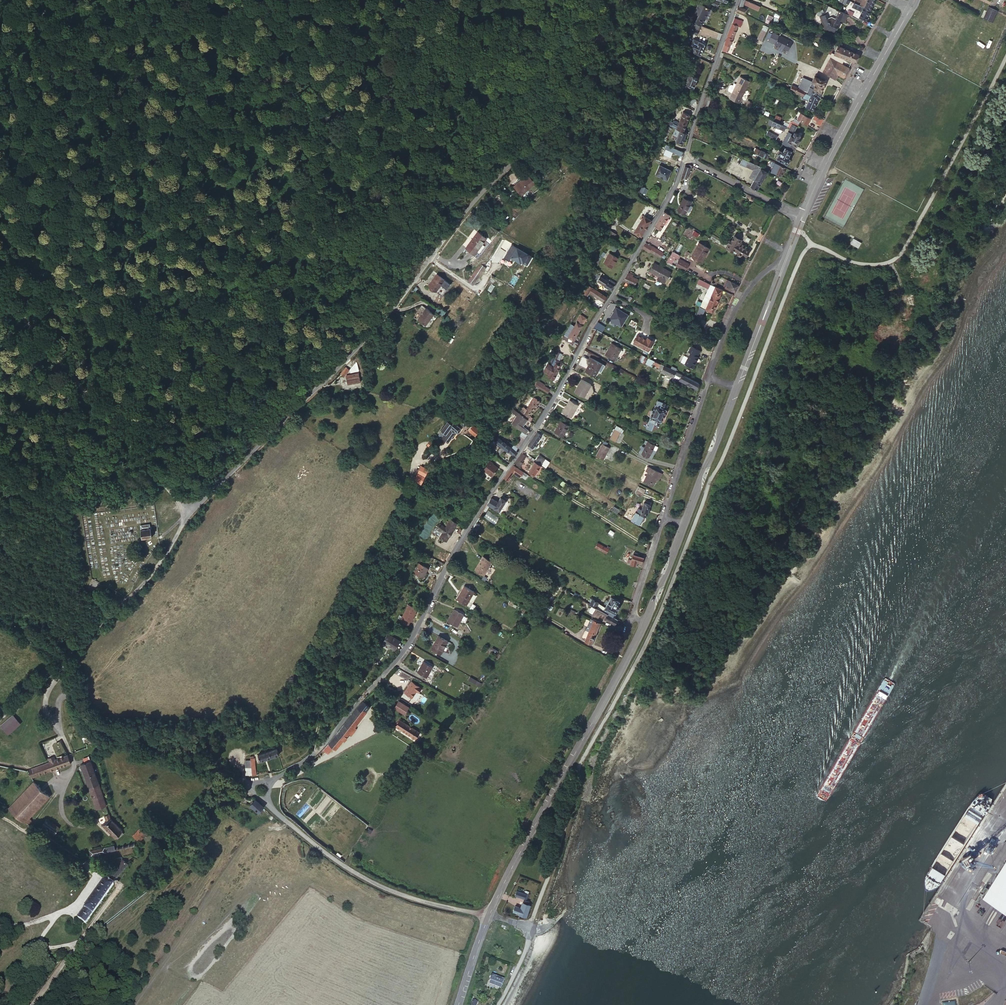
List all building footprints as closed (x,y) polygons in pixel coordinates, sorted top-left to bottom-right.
[(745,0),(738,0),(734,10),(736,11),(742,14),(744,9),(742,8),(745,2),(757,8),(758,5),(745,0)] [(870,12),(875,1),(873,0),(862,0),(861,3),(856,0),(852,0),(851,3),(870,12)] [(694,24),(700,26),(702,21),(708,8),(709,5),(703,2),(694,24)] [(863,21),(865,22),(870,12),(851,3),(849,8),(857,12),(861,11),(860,14),(859,13),(857,15),(859,16),(858,18),(863,21)] [(832,9),(840,13),(842,8),(834,4),(832,9)] [(832,9),(828,7),(825,14),(823,13),(822,15),(820,14),(819,17),(818,16),(821,28),(831,32),(833,27),(837,29),(839,25),(838,24),(835,23),(837,20),(839,22),(843,24),(847,16),(840,13),(832,9)] [(997,11),(989,7),(984,17),(992,21),(997,11)] [(708,8),(702,21),(706,22),(711,10),(708,8)] [(739,20),(733,18),(721,51),(724,53),(726,48),(727,48),(735,27),(736,27),(739,20)] [(757,38),(761,40),(767,26),(763,23),(757,38)] [(790,41),(771,32),(767,42),(786,51),(790,41)] [(699,57),(704,45),(692,40),(690,46),(692,47),(689,53),(699,57)] [(820,45),(818,50),(828,54),(829,55),(830,53),(831,51),(820,45)] [(834,55),(853,64),(856,55),(837,46),(833,55),(834,55)] [(829,55),(828,54),(820,69),(834,79),(836,76),(841,80),(847,70),(840,66),(831,61),(834,55),(833,55),(830,53),(829,55)] [(694,59),(690,67),(694,69),(698,61),(694,59)] [(684,86),(693,90),(698,79),(692,76),(689,75),(684,86)] [(814,75),(811,83),(807,92),(818,97),(824,82),(816,79),(817,76),(814,75)] [(736,84),(733,93),(730,99),(739,104),(744,93),(745,90),(749,81),(740,76),(736,84)] [(800,78),(796,87),(807,92),(811,83),(800,78)] [(733,93),(736,84),(734,83),(733,87),(731,86),(730,86),(728,90),(729,91),(733,93)] [(796,87),(790,85),(788,90),(801,96),(803,94),(809,97),(804,106),(812,110),(818,97),(807,92),(796,87)] [(683,106),(681,112),(684,113),(692,116),(694,111),(683,106)] [(684,113),(678,128),(681,130),(686,132),(692,116),(684,113)] [(780,124),(783,118),(778,115),(775,122),(780,124)] [(797,121),(800,123),(807,127),(810,120),(800,115),(797,121)] [(824,119),(816,116),(814,120),(816,122),(815,125),(819,128),(824,119)] [(784,127),(780,124),(775,122),(772,120),(771,124),(784,131),(786,127),(784,127)] [(790,122),(789,125),(797,129),(800,123),(797,121),(794,120),(791,123),(790,122)] [(675,127),(670,125),(665,135),(669,137),(675,127)] [(782,144),(794,150),(799,141),(798,140),(800,136),(794,133),(795,131),(789,129),(782,144)] [(690,134),(686,132),(681,130),(680,133),(682,134),(678,141),(685,144),(690,134)] [(766,135),(774,140),(777,135),(768,131),(766,135)] [(685,156),(687,152),(669,143),(666,147),(685,156)] [(753,152),(758,155),(766,158),(768,153),(755,148),(753,152)] [(790,152),(784,149),(782,152),(778,150),(777,153),(778,154),(776,159),(786,164),(790,157),(787,157),(790,152)] [(541,164),(548,157),(544,152),(536,158),(541,164)] [(675,167),(664,162),(659,171),(671,176),(675,167)] [(758,169),(759,167),(748,162),(745,167),(753,170),(757,172),(758,169)] [(784,168),(774,163),(770,172),(780,176),(784,168)] [(688,165),(683,176),(689,178),(694,165),(688,165)] [(754,179),(750,186),(757,190),(766,172),(758,169),(757,172),(754,179)] [(524,195),(539,182),(531,173),(527,176),(529,178),(524,182),(523,181),(517,186),(524,195)] [(544,188),(539,182),(524,195),(530,201),(544,188)] [(691,203),(684,200),(678,211),(685,214),(691,203)] [(671,216),(665,212),(658,226),(664,229),(671,216)] [(614,214),(610,221),(613,223),(618,216),(614,214)] [(644,237),(654,221),(645,215),(641,220),(644,221),(637,233),(644,237)] [(610,221),(605,227),(605,229),(608,231),(613,223),(610,221)] [(728,249),(741,257),(743,255),(747,257),(751,250),(746,247),(746,246),(740,243),(743,239),(736,235),(733,241),(731,240),(729,244),(731,245),(728,249)] [(848,242),(858,247),(861,242),(851,236),(848,242)] [(478,237),(468,250),(472,252),(469,255),(474,259),(476,256),(486,243),(478,237)] [(718,237),(716,242),(728,249),(731,245),(729,244),(718,237)] [(648,243),(645,248),(651,252),(654,247),(648,243)] [(711,249),(701,243),(694,255),(704,261),(711,249)] [(511,258),(527,267),(533,256),(511,244),(503,258),(509,262),(511,258)] [(657,254),(664,258),(667,253),(660,250),(657,254)] [(679,254),(675,252),(669,261),(674,263),(677,257),(679,254)] [(619,258),(610,253),(605,264),(613,268),(619,258)] [(677,265),(683,268),(688,270),(692,265),(681,259),(677,265)] [(674,272),(656,263),(651,272),(662,277),(660,281),(667,284),(674,272)] [(635,275),(630,272),(626,281),(636,286),(639,281),(634,279),(635,275)] [(429,285),(437,291),(446,279),(438,274),(429,285)] [(738,292),(741,286),(729,280),(726,287),(738,292)] [(613,291),(616,287),(610,283),(607,281),(605,283),(607,285),(606,286),(613,291)] [(725,290),(715,285),(703,308),(714,313),(725,290)] [(586,300),(590,294),(592,290),(589,288),(583,298),(586,300)] [(592,290),(590,294),(605,304),(607,300),(592,290)] [(699,307),(695,316),(702,319),(706,309),(699,307)] [(434,315),(427,308),(417,319),(424,326),(434,315)] [(622,328),(629,314),(615,308),(609,321),(622,328)] [(589,320),(583,317),(576,328),(573,326),(568,334),(571,336),(569,340),(575,343),(589,320)] [(653,339),(645,335),(644,338),(639,335),(635,343),(647,350),(653,339)] [(622,350),(611,344),(605,355),(616,361),(622,350)] [(703,352),(694,347),(691,353),(694,354),(687,366),(696,370),(701,358),(700,358),(703,352)] [(558,349),(554,356),(557,358),(559,359),(564,352),(558,349)] [(563,361),(559,359),(557,358),(554,364),(550,362),(549,361),(544,370),(548,372),(548,374),(554,378),(563,361)] [(606,367),(591,359),(589,363),(592,365),(587,374),(596,379),(599,374),(602,375),(606,367)] [(359,380),(354,364),(344,373),(339,377),(343,386),(359,380)] [(699,384),(675,372),(665,367),(661,365),(659,369),(662,371),(661,372),(672,378),(679,381),(679,382),(696,391),(699,384)] [(341,370),(335,376),(338,378),(339,377),(344,373),(341,370)] [(537,379),(534,384),(540,388),(541,388),(543,384),(537,379)] [(593,386),(583,380),(576,393),(586,399),(593,386)] [(528,418),(530,419),(532,416),(530,414),(532,410),(534,410),(535,408),(533,408),(535,404),(538,400),(532,397),(525,409),(520,406),(517,411),(519,413),(522,414),(528,418)] [(570,418),(578,405),(570,401),(565,410),(564,409),(562,413),(570,418)] [(669,405),(663,402),(661,407),(658,405),(657,404),(650,417),(653,418),(648,427),(653,430),(655,425),(658,427),(661,422),(662,423),(668,411),(666,410),(669,405)] [(522,414),(519,413),(513,424),(523,430),(528,434),(531,430),(524,425),(528,418),(522,414)] [(570,425),(562,420),(555,432),(563,437),(570,425)] [(452,426),(448,424),(439,435),(449,442),(456,432),(459,434),(462,430),(454,423),(452,426)] [(479,430),(474,426),(470,430),(475,434),(479,430)] [(623,431),(616,427),(611,438),(617,442),(623,431)] [(524,440),(528,434),(523,430),(513,444),(519,449),(524,440)] [(542,435),(537,431),(528,444),(531,445),(534,448),(542,435)] [(518,451),(519,449),(513,444),(509,441),(508,443),(500,437),(496,442),(515,456),(516,456),(519,452),(518,451)] [(656,447),(645,442),(639,454),(650,459),(656,447)] [(611,448),(604,444),(598,455),(604,459),(611,448)] [(491,452),(487,449),(481,456),(486,460),(491,452)] [(527,456),(522,453),(515,463),(520,466),(527,456)] [(537,460),(547,466),(551,461),(540,455),(537,460)] [(492,478),(499,469),(490,461),(482,470),(492,478)] [(542,465),(536,461),(529,471),(536,475),(542,465)] [(526,472),(514,465),(506,477),(510,481),(516,472),(523,476),(526,472)] [(425,478),(429,471),(423,467),(415,481),(422,485),(425,478)] [(644,482),(651,485),(652,483),(656,484),(658,481),(659,478),(661,479),(663,475),(649,467),(646,471),(649,473),(644,482)] [(647,491),(641,488),(638,495),(644,498),(647,491)] [(496,492),(493,498),(504,506),(512,496),(506,492),(503,497),(496,492)] [(652,504),(646,502),(641,512),(636,510),(632,519),(641,524),(645,522),(652,504)] [(628,514),(622,509),(619,513),(626,517),(628,514)] [(457,525),(450,521),(440,537),(447,541),(457,525)] [(152,536),(151,523),(140,525),(142,538),(152,536)] [(607,547),(598,542),(595,546),(607,553),(610,548),(607,547)] [(642,563),(643,556),(636,554),(637,552),(633,551),(630,563),(638,566),(639,562),(642,563)] [(477,571),(485,575),(493,562),(483,557),(481,562),(482,562),(480,566),(478,566),(477,569),(477,571)] [(427,571),(419,566),(415,575),(423,579),(427,571)] [(473,594),(474,592),(464,587),(457,600),(466,606),(473,594)] [(612,596),(605,607),(616,614),(619,610),(616,608),(621,602),(612,596)] [(591,604),(596,607),(614,617),(616,614),(605,607),(593,600),(592,601),(593,601),(591,604)] [(545,609),(547,611),(549,607),(540,602),(538,605),(545,609)] [(538,605),(533,615),(540,618),(545,609),(538,605)] [(407,606),(402,620),(410,623),(411,623),(416,609),(407,606)] [(615,624),(618,620),(614,617),(596,607),(594,609),(596,611),(595,612),(615,624)] [(457,629),(464,616),(453,611),(446,623),(457,629)] [(602,623),(593,618),(590,625),(582,641),(591,645),(602,623)] [(410,623),(402,620),(400,626),(408,628),(410,623)] [(389,648),(393,650),(397,640),(384,635),(380,645),(385,647),(389,648)] [(439,657),(446,644),(437,639),(429,652),(439,657)] [(422,681),(429,670),(419,665),(413,676),(422,681)] [(443,676),(451,680),(454,676),(446,672),(443,676)] [(470,677),(467,681),(478,687),(481,683),(470,677)] [(417,692),(406,686),(400,697),(408,701),(412,695),(415,696),(417,692)] [(370,708),(364,702),(324,750),(328,753),(333,748),(334,750),(349,732),(355,725),(370,708)] [(405,710),(394,704),(391,709),(403,715),(405,710)] [(15,720),(10,715),(0,725),(0,729),(3,732),(15,720)] [(18,723),(15,720),(3,732),(6,735),(18,723)] [(400,720),(396,726),(415,739),(419,733),(400,720)] [(355,725),(349,732),(354,735),(359,729),(355,725)] [(216,749),(212,746),(207,750),(205,754),(209,757),(216,749)] [(278,748),(276,749),(258,755),(260,761),(279,755),(278,748)] [(72,763),(68,753),(66,754),(60,757),(59,754),(48,758),(49,760),(28,769),(32,779),(72,763)] [(105,804),(90,762),(80,765),(96,807),(105,804)] [(34,783),(8,809),(25,823),(28,819),(49,797),(34,783)] [(255,800),(250,806),(258,813),(263,807),(255,800)] [(121,831),(123,829),(110,817),(108,811),(102,813),(105,821),(102,825),(116,838),(122,832),(121,831)] [(61,830),(47,820),(40,830),(54,839),(61,830)] [(141,826),(136,830),(131,834),(134,838),(135,839),(139,836),(142,833),(145,831),(141,826)] [(58,841),(55,844),(64,850),(67,847),(58,841)] [(98,854),(114,850),(112,845),(89,851),(90,856),(95,854),(96,856),(98,855),(98,854)] [(979,893),(998,905),(1005,910),(1005,851),(979,893)] [(121,858),(104,881),(110,885),(117,876),(124,867),(127,863),(121,858)] [(128,870),(124,867),(117,876),(121,879),(128,870)] [(104,881),(75,919),(84,925),(112,887),(110,885),(104,881)] [(527,896),(515,893),(514,897),(526,901),(527,896)] [(521,909),(514,907),(513,913),(526,917),(529,906),(522,903),(521,909)] [(497,991),(502,980),(492,975),(487,986),(497,991)]
